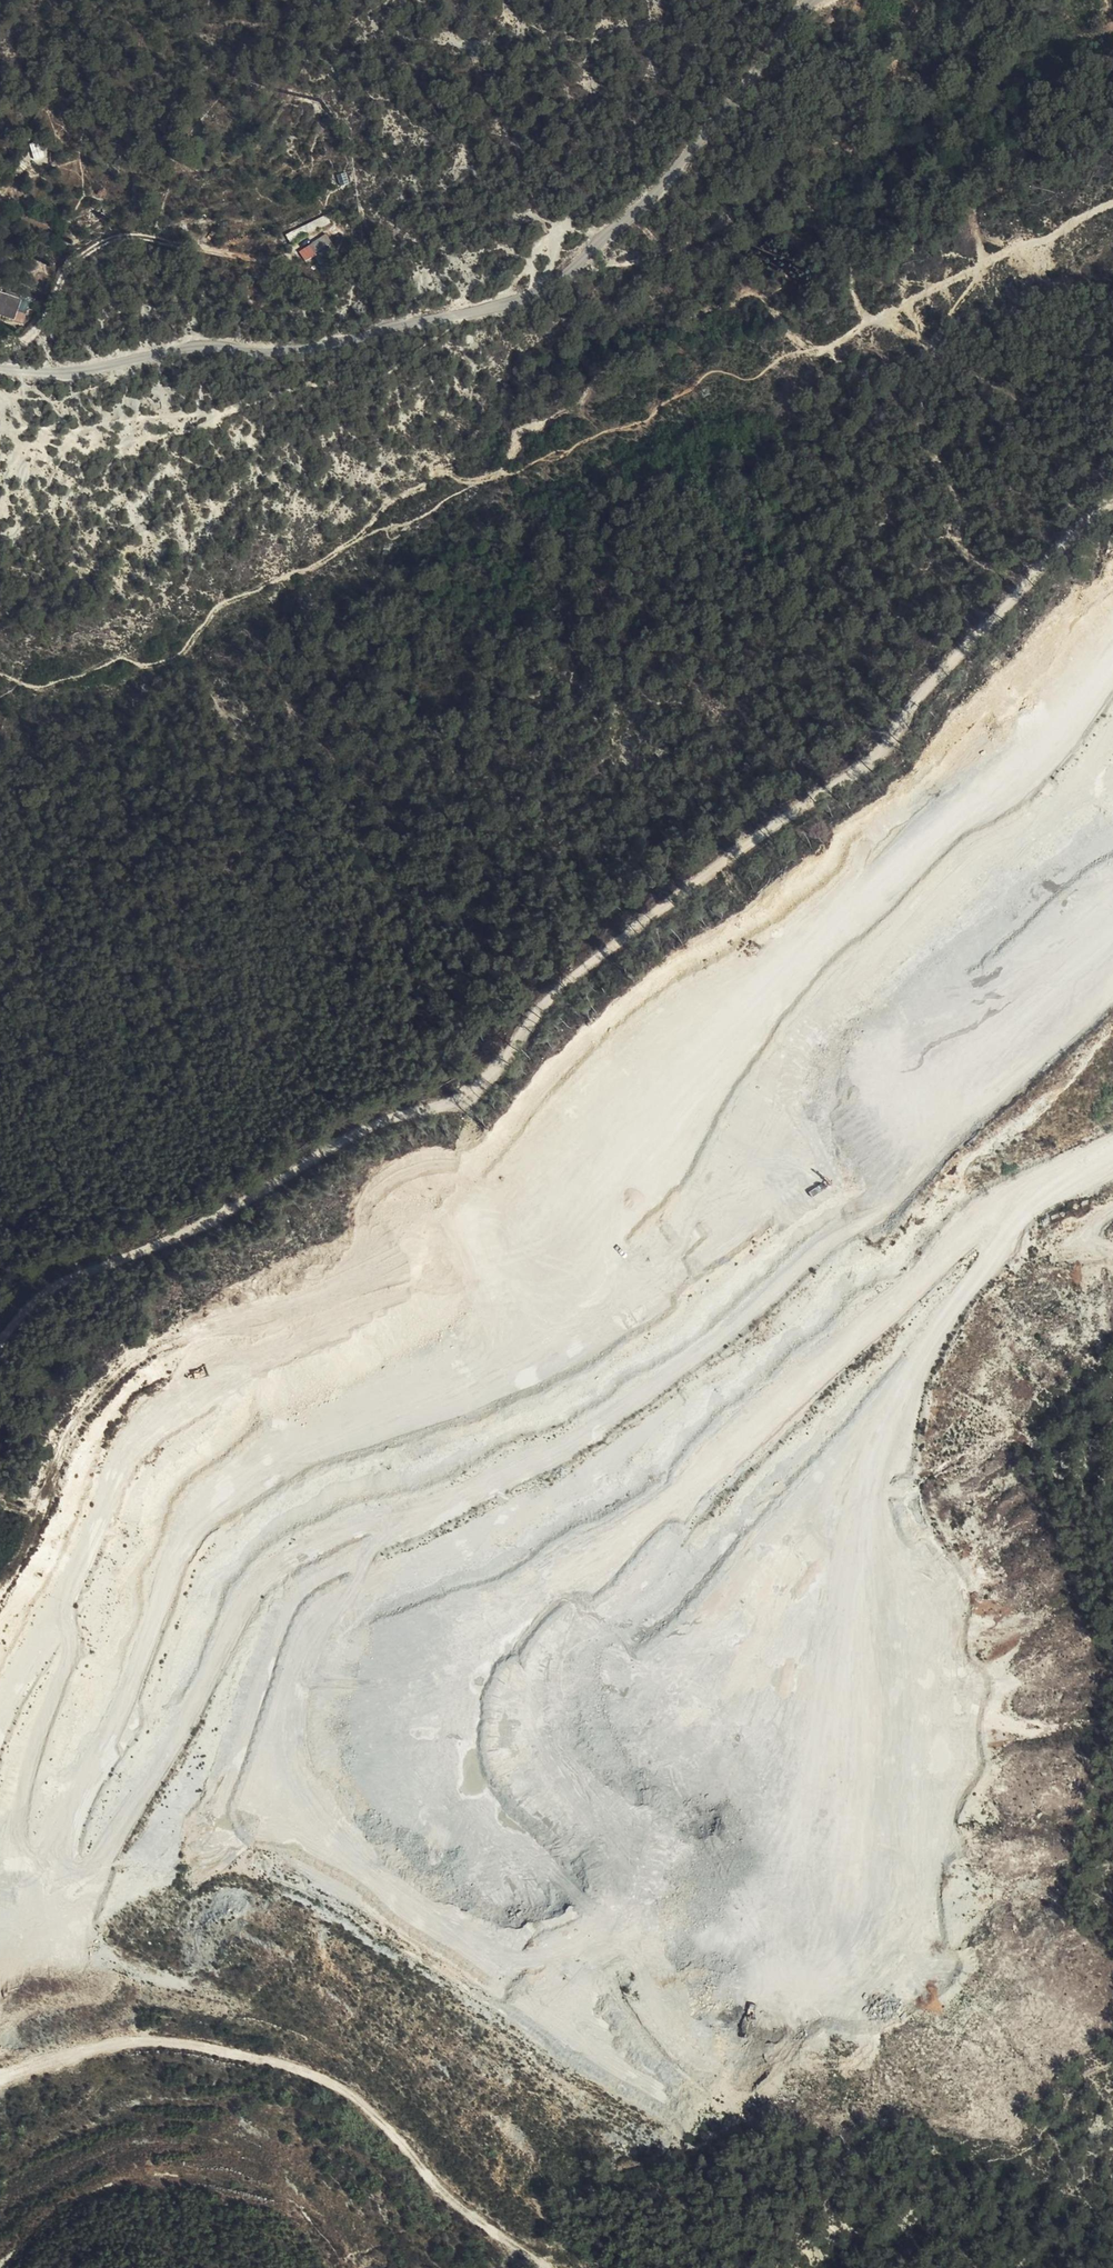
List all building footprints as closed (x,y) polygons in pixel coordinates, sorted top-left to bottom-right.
[(35,157),(46,155),(43,141),(32,144),(35,157)] [(329,225),(324,216),(285,234),(289,244),(329,225)] [(330,247),(327,239),(313,246),(316,254),(330,247)] [(16,319),(17,311),(18,294),(0,293),(0,318),(16,319)] [(17,311),(16,319),(28,320),(28,311),(17,311)]
